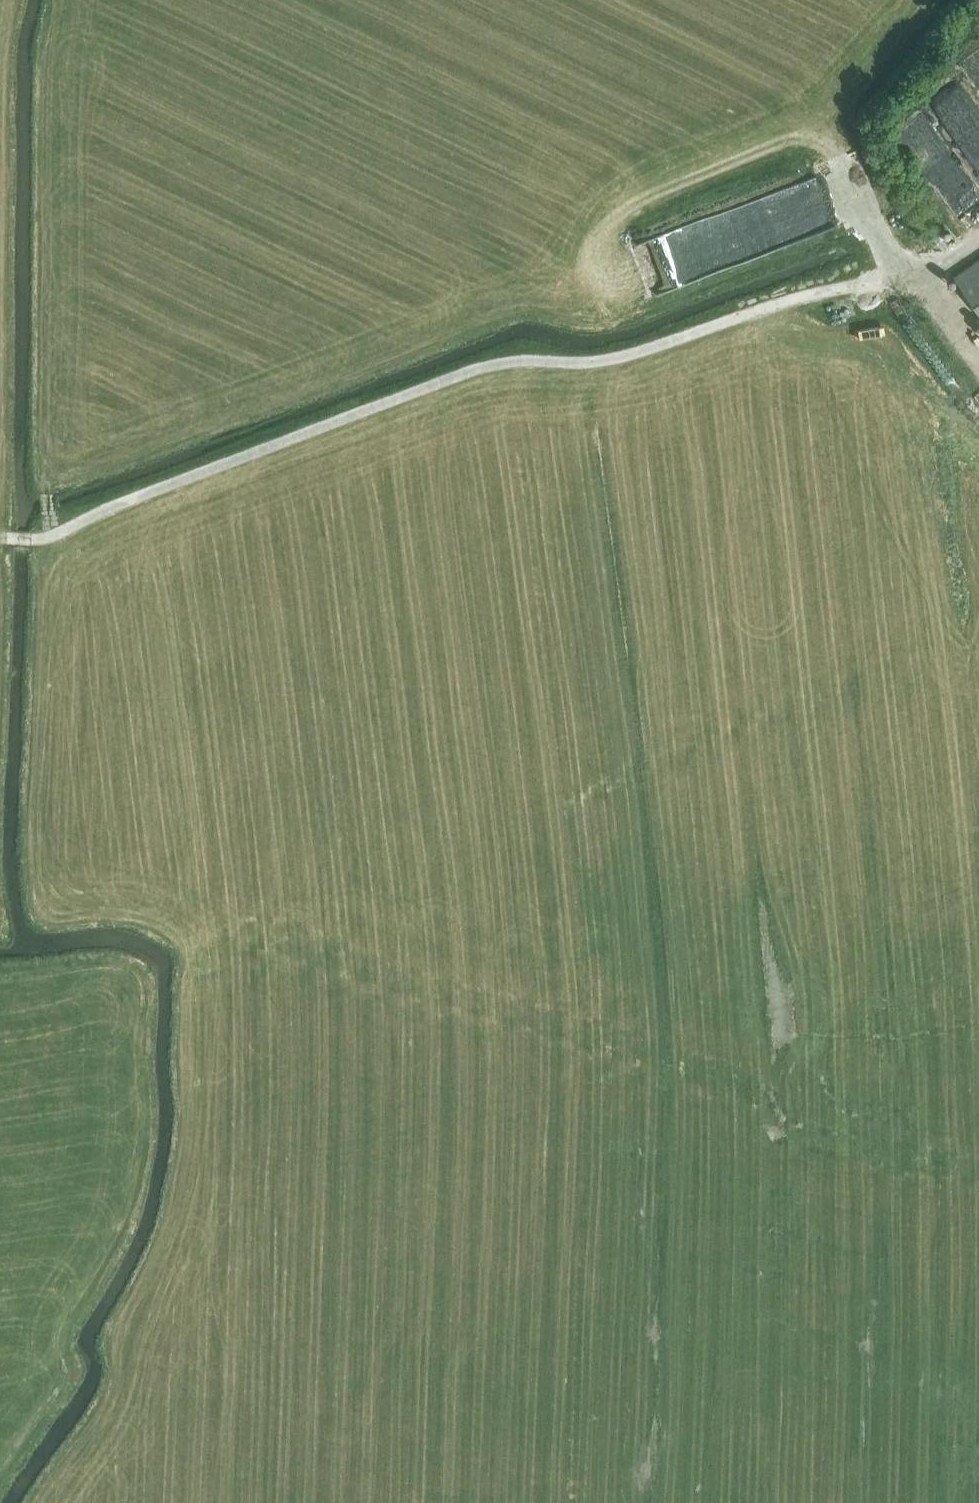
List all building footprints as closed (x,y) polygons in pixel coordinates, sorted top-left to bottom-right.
[(978,176),(978,100),(958,74),(922,102),(926,108),(898,129),(974,227),(978,223),(978,180),(977,177),(978,176)] [(954,277),(978,312),(978,258),(954,277)]
